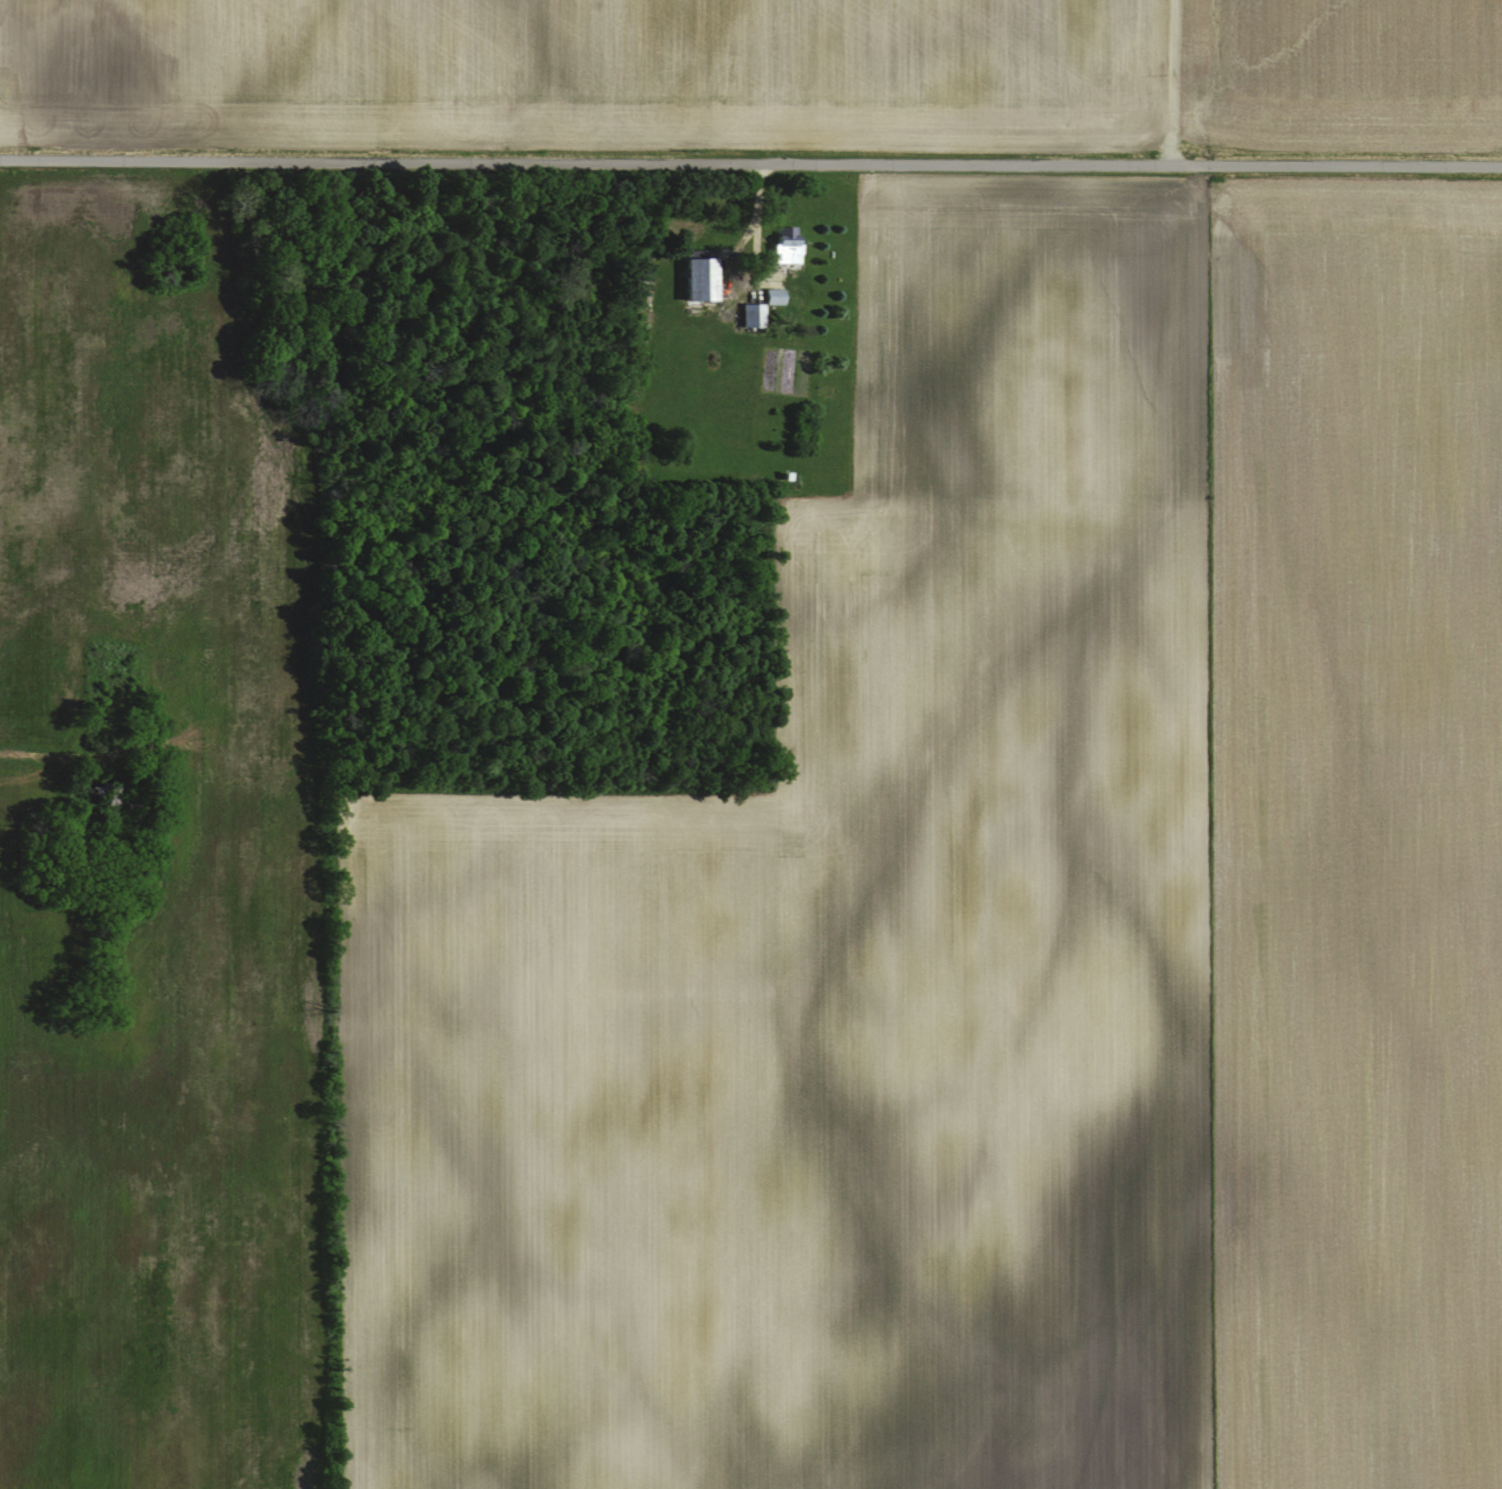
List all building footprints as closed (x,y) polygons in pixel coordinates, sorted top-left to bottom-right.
[(675,257),(674,288),(680,288),(680,300),(708,300),(708,288),(710,288),(711,258),(675,257)] [(741,303),(741,326),(757,326),(757,302),(741,303)]
